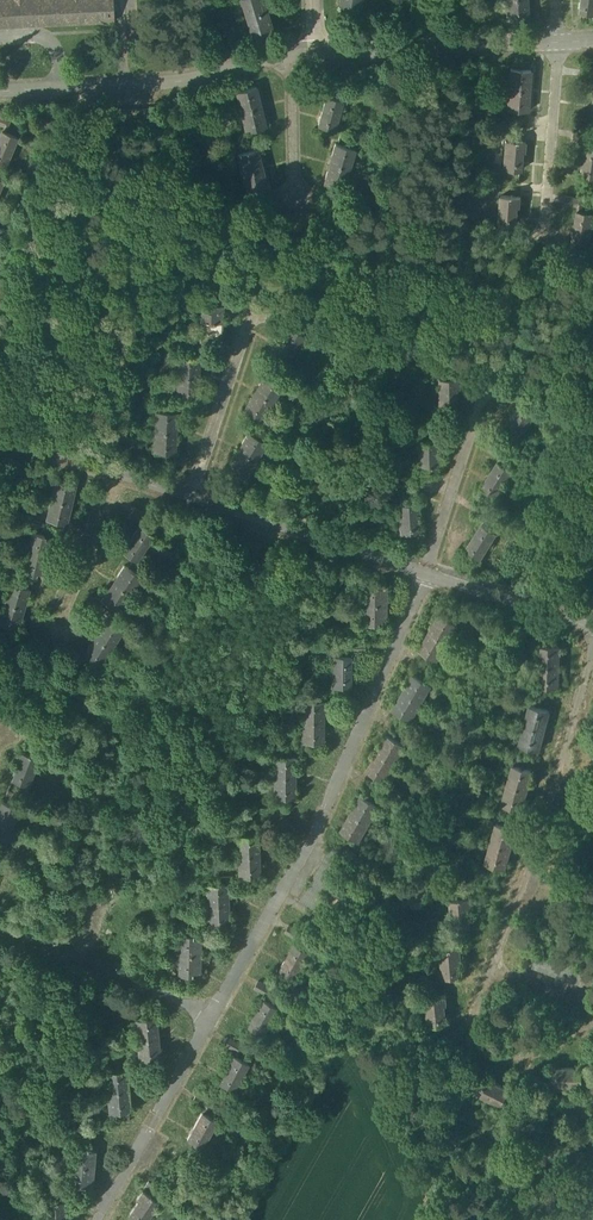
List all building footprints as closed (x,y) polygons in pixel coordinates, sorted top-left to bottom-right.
[(114,22),(113,0),(0,0),(0,27),(114,22)] [(246,35),(266,30),(258,0),(236,0),(246,35)] [(503,17),(527,16),(526,0),(502,0),(503,17)] [(592,13),(592,0),(576,0),(576,12),(592,13)] [(526,110),(528,68),(505,67),(503,109),(526,110)] [(241,130),(264,126),(256,85),(234,89),(241,130)] [(318,126),(334,130),(341,99),(325,95),(318,126)] [(15,136),(0,130),(0,164),(3,165),(15,136)] [(502,139),(501,169),(520,170),(521,140),(502,139)] [(322,172),(346,180),(356,149),(332,142),(322,172)] [(582,176),(592,177),(592,145),(582,145),(582,176)] [(249,192),(265,187),(255,147),(239,151),(249,192)] [(501,212),(517,215),(520,197),(504,194),(501,212)] [(592,237),(592,210),(571,210),(570,237),(592,237)] [(218,338),(220,307),(197,306),(196,337),(218,338)] [(296,357),(303,333),(287,328),(279,352),(296,357)] [(194,390),(193,355),(172,356),(174,391),(194,390)] [(461,360),(448,357),(446,363),(459,367),(461,360)] [(239,408),(257,419),(275,388),(256,378),(239,408)] [(458,378),(439,379),(439,408),(456,408),(456,389),(459,389),(458,378)] [(531,394),(515,385),(511,392),(524,399),(521,403),(525,404),(531,394)] [(525,404),(521,403),(505,429),(519,438),(535,411),(525,404)] [(149,452),(172,452),(173,409),(150,409),(149,452)] [(241,430),(224,468),(245,478),(263,440),(241,430)] [(438,440),(418,441),(419,471),(437,470),(436,451),(439,451),(438,440)] [(508,452),(493,442),(488,449),(501,457),(498,461),(501,463),(508,452)] [(498,461),(482,487),(496,496),(513,470),(501,463),(498,461)] [(76,483),(56,479),(51,499),(69,503),(70,495),(73,496),(76,483)] [(69,503),(51,499),(46,519),(67,523),(70,511),(67,510),(69,503)] [(418,503),(399,504),(401,533),(418,532),(416,514),(419,513),(418,503)] [(492,514),(476,505),(472,512),(484,520),(482,523),(485,525),(492,514)] [(150,517),(135,507),(130,514),(142,521),(140,526),(143,528),(150,517)] [(482,523),(466,549),(480,559),(497,532),(485,525),(482,523)] [(140,526),(122,551),(137,561),(154,535),(143,528),(140,526)] [(45,535),(32,532),(28,552),(48,557),(52,540),(44,538),(45,535)] [(48,557),(28,552),(23,572),(35,575),(36,571),(45,573),(48,557)] [(141,576),(124,565),(117,575),(120,577),(115,584),(130,593),(141,576)] [(30,588),(10,582),(4,602),(21,607),(23,599),(26,600),(30,588)] [(379,583),(365,583),(365,603),(386,604),(386,586),(378,586),(379,583)] [(130,593),(115,584),(111,591),(108,589),(102,599),(119,610),(130,593)] [(4,602),(0,615),(0,623),(18,628),(22,616),(19,615),(21,607),(4,602)] [(386,604),(365,603),(364,624),(377,624),(377,621),(386,621),(386,604)] [(457,623),(439,613),(433,624),(436,626),(432,633),(447,641),(457,623)] [(122,630),(105,619),(98,630),(101,632),(96,638),(112,648),(122,630)] [(432,633),(428,640),(425,638),(419,649),(437,659),(447,641),(432,633)] [(112,648),(96,638),(92,645),(90,644),(83,654),(101,665),(112,648)] [(365,643),(347,643),(347,655),(351,655),(351,651),(365,651),(365,643)] [(560,645),(539,644),(539,665),(556,666),(556,658),(559,658),(560,645)] [(432,662),(418,654),(415,660),(429,668),(432,662)] [(347,655),(334,655),(334,686),(350,686),(351,655),(347,655)] [(429,668),(415,660),(411,666),(425,674),(429,668)] [(556,666),(539,665),(538,686),(559,687),(559,674),(556,674),(556,666)] [(432,684),(414,673),(407,684),(410,686),(406,693),(421,702),(432,684)] [(558,691),(542,689),(541,696),(550,697),(557,698),(558,691)] [(421,702),(406,693),(402,700),(399,698),(393,709),(411,720),(421,702)] [(541,696),(534,695),(533,702),(549,704),(550,697),(541,696)] [(0,700),(0,714),(12,719),(17,706),(0,700)] [(323,700),(303,700),(303,721),(320,721),(320,713),(323,713),(323,700)] [(550,710),(530,705),(524,725),(542,729),(544,722),(547,723),(550,710)] [(406,722),(392,714),(388,720),(402,728),(406,722)] [(402,728),(388,720),(385,726),(399,734),(402,728)] [(320,721),(303,721),(303,741),(323,741),(323,729),(320,729),(320,721)] [(542,729),(524,725),(519,744),(539,750),(543,738),(540,737),(542,729)] [(32,726),(27,739),(39,743),(44,731),(32,726)] [(404,745),(386,734),(381,744),(384,746),(379,753),(394,762),(404,745)] [(536,752),(517,747),(515,753),(534,759),(536,752)] [(39,758),(20,751),(16,761),(19,762),(12,779),(28,785),(39,758)] [(394,762),(379,753),(375,760),(372,759),(366,769),(384,779),(394,762)] [(295,756),(274,755),(274,775),(291,776),(291,768),(295,768),(295,756)] [(533,770),(513,764),(507,784),(524,789),(526,781),(530,782),(533,770)] [(380,783),(365,774),(362,780),(376,789),(380,783)] [(291,776),(274,775),(274,796),(294,796),(295,784),(291,784),(291,776)] [(376,789),(362,780),(358,787),(373,795),(376,789)] [(524,789),(507,784),(502,804),(522,809),(525,797),(522,796),(524,789)] [(379,804),(361,794),(355,805),(357,806),(354,813),(369,822),(379,804)] [(1,800),(0,802),(0,822),(12,827),(20,808),(1,800)] [(518,815),(499,809),(497,816),(516,822),(518,815)] [(369,822),(354,813),(349,820),(347,819),(341,829),(359,839),(369,822)] [(0,822),(0,844),(4,846),(12,827),(0,822)] [(516,828),(497,823),(491,844),(508,849),(510,840),(513,840),(516,828)] [(257,834),(237,835),(238,855),(255,854),(254,847),(257,846),(257,834)] [(508,849),(491,844),(485,862),(505,868),(509,855),(506,855),(508,849)] [(255,854),(238,855),(239,875),(258,875),(258,863),(255,863),(255,854)] [(550,861),(530,915),(543,919),(563,865),(550,861)] [(500,873),(485,866),(482,873),(494,878),(497,879),(500,873)] [(494,878),(482,873),(479,879),(481,879),(491,884),(494,878)] [(116,879),(102,874),(98,886),(111,891),(116,879)] [(479,879),(469,874),(466,881),(478,886),(481,879),(479,879)] [(234,884),(234,876),(218,877),(218,883),(227,883),(227,884),(234,884)] [(355,888),(333,876),(327,887),(349,899),(355,888)] [(218,883),(206,884),(207,904),(225,903),(225,896),(228,895),(227,884),(227,883),(218,883)] [(470,897),(450,899),(453,928),(469,927),(468,908),(471,908),(470,897)] [(225,903),(207,904),(208,925),(229,924),(229,911),(226,911),(225,903)] [(339,919),(328,913),(322,924),(333,930),(339,919)] [(305,933),(289,924),(285,932),(298,938),(296,942),(299,944),(305,933)] [(192,934),(180,933),(179,954),(200,954),(201,937),(192,937),(192,934)] [(299,944),(296,942),(281,970),(295,978),(310,950),(299,944)] [(461,946),(441,948),(443,977),(460,976),(458,957),(461,957),(461,946)] [(538,952),(533,966),(592,988),(592,984),(592,972),(538,952)] [(200,954),(179,954),(179,974),(191,974),(191,971),(200,972),(200,954)] [(274,989),(258,980),(254,987),(267,994),(265,998),(268,1000),(274,989)] [(446,993),(426,995),(429,1024),(446,1023),(444,1004),(447,1004),(446,993)] [(265,998),(250,1025),(264,1033),(280,1006),(268,1000),(265,998)] [(156,1016),(136,1017),(138,1038),(155,1037),(154,1029),(157,1029),(156,1016)] [(431,1030),(415,1032),(416,1039),(432,1037),(431,1030)] [(244,1045),(227,1036),(223,1044),(236,1051),(234,1055),(238,1057),(244,1045)] [(155,1037),(138,1038),(139,1059),(159,1057),(158,1045),(155,1045),(155,1037)] [(587,1054),(587,1067),(582,1067),(582,1072),(592,1072),(592,1054),(587,1054)] [(234,1055),(219,1082),(233,1090),(248,1062),(238,1057),(234,1055)] [(582,1067),(551,1067),(551,1084),(582,1084),(582,1072),(582,1067)] [(126,1069),(106,1070),(108,1091),(125,1090),(125,1081),(127,1081),(126,1069)] [(509,1089),(481,1075),(474,1090),(502,1104),(507,1093),(509,1089)] [(519,1079),(513,1092),(509,1089),(507,1093),(519,1098),(526,1083),(519,1079)] [(125,1090),(108,1091),(109,1112),(129,1110),(128,1098),(126,1098),(125,1090)] [(212,1103),(196,1094),(192,1101),(205,1108),(203,1112),(206,1114),(212,1103)] [(206,1114),(203,1112),(187,1139),(202,1147),(217,1120),(206,1114)] [(87,1146),(74,1145),(72,1166),(94,1167),(95,1150),(87,1149),(87,1146)] [(160,1155),(147,1179),(158,1186),(172,1161),(160,1155)] [(94,1167),(72,1166),(71,1186),(83,1187),(84,1184),(92,1185),(94,1167)] [(136,1200),(139,1201),(129,1216),(134,1219),(147,1219),(159,1201),(143,1190),(136,1200)] [(46,1201),(47,1219),(64,1219),(64,1211),(66,1211),(65,1200),(46,1201)]
